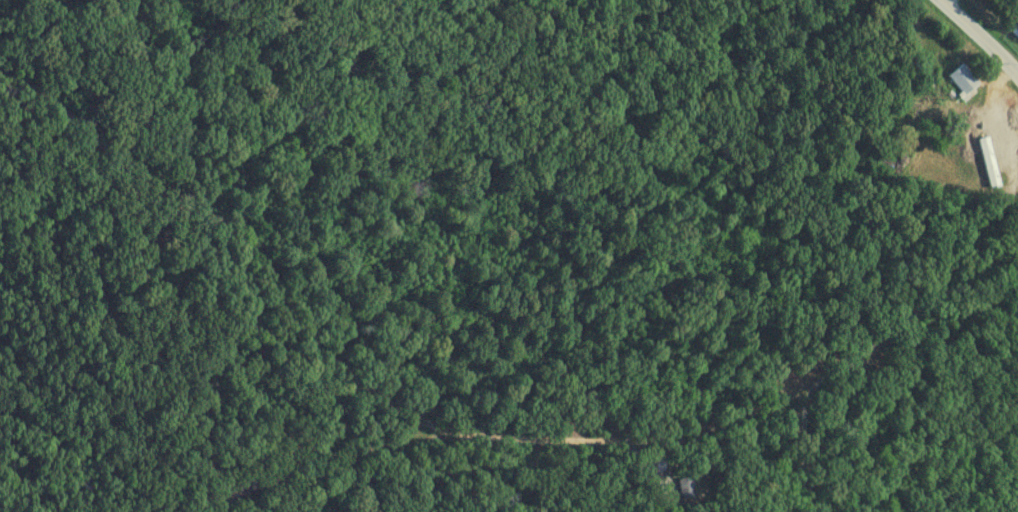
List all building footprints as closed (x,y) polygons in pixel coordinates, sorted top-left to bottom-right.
[(967,105),(985,89),(963,65),(949,78),(963,93),(959,96),(967,105)] [(679,479),(682,499),(697,498),(694,477),(679,479)]
